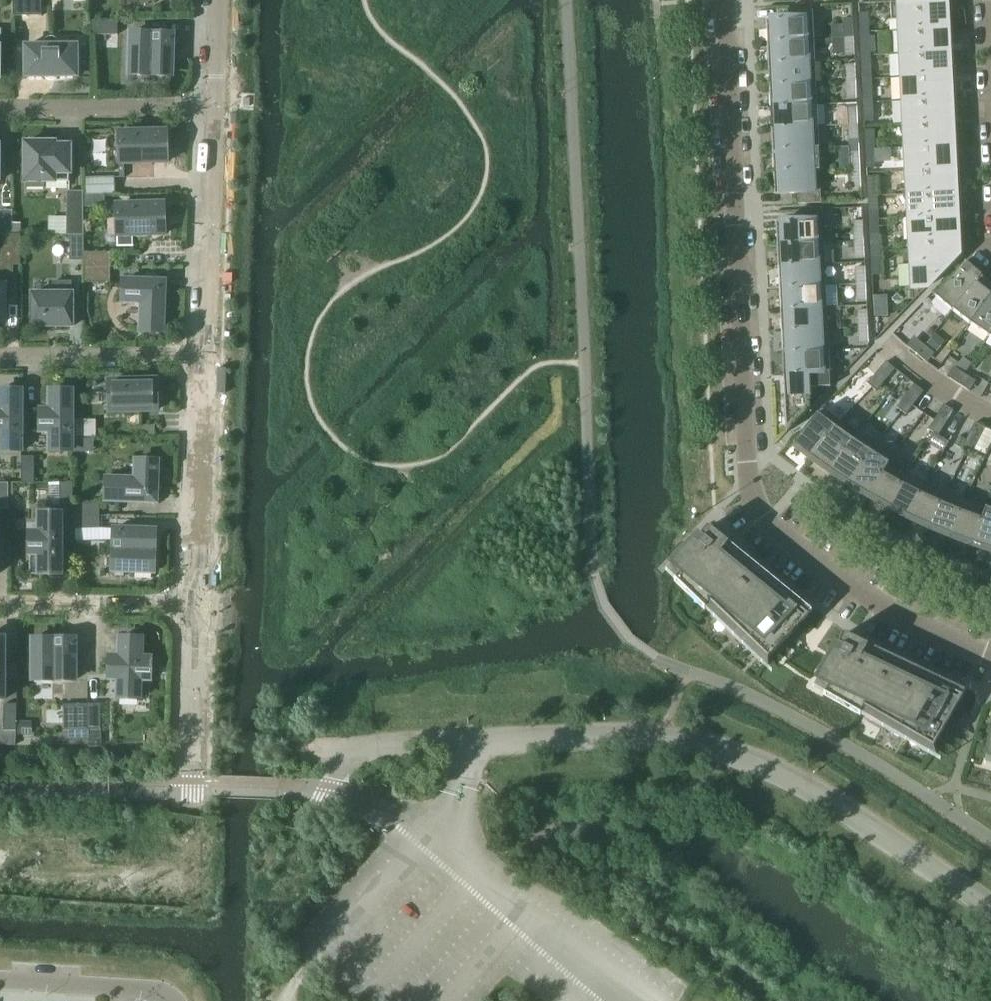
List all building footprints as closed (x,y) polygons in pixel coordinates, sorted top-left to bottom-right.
[(13,17),(41,17),(41,0),(13,0),(13,17)] [(897,20),(898,31),(947,28),(946,4),(919,6),(919,2),(890,3),(891,21),(897,20)] [(766,31),(767,43),(813,40),(812,7),(788,8),(789,19),(766,20),(766,22),(771,22),(771,31),(766,31)] [(868,13),(859,13),(860,33),(869,32),(868,13)] [(843,20),(844,39),(854,38),(853,20),(843,20)] [(117,22),(91,23),(91,36),(118,35),(117,22)] [(898,31),(899,54),(948,52),(947,28),(898,31)] [(129,75),(172,77),(173,35),(131,34),(129,75)] [(860,37),(861,56),(870,56),(869,36),(860,37)] [(53,38),(51,38),(50,38),(48,38),(47,39),(46,40),(45,41),(44,42),(44,43),(44,47),(25,47),(26,78),(77,77),(77,46),(58,47),(58,43),(58,42),(57,40),(56,39),(55,38),(53,38)] [(854,38),(844,39),(845,56),(854,55),(854,38)] [(767,52),(768,64),(814,62),(813,40),(767,43),(767,44),(772,44),(772,52),(767,52)] [(899,54),(900,78),(949,75),(948,52),(899,54)] [(870,56),(861,56),(862,75),(871,75),(870,56)] [(769,74),(769,86),(815,83),(814,62),(768,64),(768,65),(773,65),(773,74),(769,74)] [(846,65),(846,82),(856,82),(855,65),(846,65)] [(900,78),(901,101),(950,99),(949,75),(900,78)] [(856,82),(846,82),(847,99),(857,98),(856,82)] [(770,96),(770,107),(816,105),(815,83),(769,86),(769,87),(774,87),(774,95),(770,96)] [(862,84),(863,103),(873,102),(872,83),(862,84)] [(901,101),(902,124),(951,122),(950,99),(901,101)] [(873,102),(863,103),(864,122),(874,122),(873,102)] [(771,117),(771,129),(817,127),(816,105),(770,107),(770,108),(775,108),(775,117),(771,117)] [(848,108),(848,125),(858,125),(857,108),(848,108)] [(902,124),(903,148),(952,145),(951,122),(902,124)] [(858,125),(848,125),(849,142),(859,142),(858,125)] [(772,139),(772,150),(818,148),(817,127),(771,129),(771,130),(776,130),(776,138),(772,139)] [(864,130),(865,150),(875,149),(874,130),(864,130)] [(119,134),(120,164),(167,163),(166,133),(119,134)] [(30,140),(27,143),(25,143),(25,183),(27,183),(27,188),(44,188),(44,183),(69,183),(69,174),(70,174),(70,146),(55,146),(55,143),(39,143),(36,140),(30,140)] [(903,148),(905,171),(954,169),(952,145),(903,148)] [(773,160),(773,172),(819,170),(818,148),(772,150),(772,152),(777,151),(778,160),(773,160)] [(875,149),(865,150),(866,169),(876,168),(875,149)] [(850,151),(851,168),(860,168),(859,151),(850,151)] [(860,168),(851,168),(852,188),(861,187),(860,168)] [(905,171),(906,194),(955,192),(954,169),(905,171)] [(819,170),(773,172),(773,173),(778,173),(779,182),(774,182),(774,195),(797,193),(798,204),(821,203),(819,170)] [(867,177),(868,196),(877,196),(876,177),(867,177)] [(114,194),(114,178),(85,179),(86,195),(114,194)] [(68,235),(70,235),(83,236),(83,192),(67,192),(68,235)] [(906,194),(907,218),(956,215),(955,192),(906,194)] [(877,196),(868,196),(869,215),(878,215),(877,196)] [(117,220),(118,247),(133,246),(132,236),(165,235),(164,205),(116,207),(117,220)] [(776,233),(777,245),(823,243),(821,209),(798,210),(799,221),(776,222),(776,225),(781,224),(781,233),(776,233)] [(2,235),(12,235),(12,224),(12,211),(0,211),(0,235),(2,235)] [(907,218),(909,251),(925,250),(925,240),(957,239),(956,215),(907,218)] [(853,222),(854,241),(864,241),(863,221),(853,222)] [(20,224),(12,224),(12,235),(20,235),(20,224)] [(870,234),(871,253),(880,252),(879,233),(870,234)] [(83,236),(70,235),(70,260),(83,260),(83,236)] [(925,250),(909,251),(910,289),(926,288),(958,255),(957,239),(925,240),(925,250)] [(864,241),(854,241),(855,258),(864,258),(864,241)] [(777,255),(778,266),(824,264),(823,243),(777,245),(777,246),(782,246),(782,255),(777,255)] [(880,252),(871,253),(872,276),(881,275),(880,252)] [(84,253),(84,269),(110,269),(110,253),(84,253)] [(944,305),(952,311),(978,280),(971,275),(975,271),(976,272),(977,271),(966,261),(934,295),(944,305)] [(778,276),(779,288),(825,286),(824,264),(778,266),(778,268),(783,268),(783,276),(778,276)] [(855,268),(856,284),(866,284),(865,267),(855,268)] [(110,269),(84,269),(84,282),(110,282),(110,269)] [(970,324),(990,295),(990,290),(986,286),(978,280),(952,311),(961,318),(970,324)] [(140,332),(163,333),(164,282),(123,281),(122,303),(141,304),(140,332)] [(32,294),(32,327),(72,327),(72,294),(71,294),(70,282),(52,283),(53,294),(32,294)] [(866,284),(856,284),(857,302),(867,301),(866,284)] [(779,298),(780,310),(826,307),(825,286),(779,288),(779,289),(784,289),(784,298),(779,298)] [(988,337),(990,332),(990,295),(970,324),(979,331),(988,337)] [(781,320),(781,331),(827,329),(826,307),(780,310),(780,311),(785,311),(785,319),(781,320)] [(858,310),(858,327),(868,327),(867,310),(858,310)] [(868,327),(858,327),(859,343),(869,343),(868,327)] [(782,341),(782,353),(828,351),(827,329),(781,331),(781,332),(786,332),(786,341),(782,341)] [(935,333),(927,344),(936,351),(944,341),(935,333)] [(906,346),(917,354),(924,345),(916,339),(909,348),(907,346),(906,346)] [(924,345),(917,354),(923,360),(925,361),(932,352),(924,345)] [(783,363),(783,374),(808,373),(808,374),(818,373),(819,388),(830,387),(828,351),(782,353),(782,354),(787,354),(787,362),(783,363)] [(963,358),(956,368),(965,374),(972,363),(963,358)] [(881,372),(879,374),(883,378),(885,376),(887,378),(895,369),(886,361),(878,371),(881,372)] [(947,377),(958,384),(964,375),(956,369),(950,379),(947,377)] [(808,373),(783,374),(783,376),(788,375),(789,384),(784,384),(786,433),(810,408),(809,388),(819,388),(818,373),(808,374),(808,373)] [(883,378),(879,374),(877,377),(875,375),(867,384),(876,391),(883,382),(881,380),(883,378)] [(964,375),(958,384),(970,391),(967,390),(973,380),(964,375)] [(156,381),(109,383),(110,412),(157,411),(156,381)] [(909,396),(908,398),(912,401),(914,399),(916,401),(923,391),(914,384),(907,394),(909,396)] [(21,452),(21,391),(0,391),(0,452),(21,452)] [(50,433),(50,452),(72,452),(72,391),(50,391),(50,410),(40,410),(40,433),(50,433)] [(912,401),(908,398),(906,400),(904,398),(897,408),(906,414),(913,405),(911,403),(912,401)] [(940,416),(938,419),(943,422),(945,419),(947,421),(954,411),(944,405),(937,415),(940,416)] [(811,459),(812,460),(840,422),(822,408),(801,429),(803,431),(793,444),(794,445),(793,445),(794,446),(795,445),(812,458),(811,459)] [(943,422),(938,419),(937,421),(935,420),(929,429),(938,435),(944,426),(942,424),(943,422)] [(73,422),(73,438),(85,438),(85,422),(73,422)] [(830,472),(830,473),(857,434),(840,422),(812,460),(813,459),(830,472)] [(972,435),(971,437),(976,440),(977,437),(980,439),(985,428),(975,423),(969,433),(972,435)] [(849,485),(874,445),(857,434),(830,473),(831,472),(849,484),(849,485)] [(959,437),(955,445),(961,448),(962,449),(966,440),(959,437)] [(976,440),(971,437),(969,440),(967,438),(966,440),(962,449),(972,454),(977,443),(975,442),(976,440)] [(868,497),(888,463),(892,456),(874,445),(849,485),(849,486),(850,485),(869,496),(868,497)] [(21,457),(21,483),(34,483),(34,457),(21,457)] [(106,479),(105,501),(156,503),(158,462),(136,461),(135,480),(106,479)] [(888,508),(907,474),(888,463),(868,497),(869,497),(869,496),(888,507),(888,508)] [(908,518),(909,518),(926,483),(907,474),(888,508),(889,508),(889,507),(909,517),(908,518)] [(39,534),(29,534),(29,575),(61,575),(61,536),(69,536),(69,509),(72,509),(72,483),(60,483),(60,509),(61,509),(61,515),(39,514),(39,534)] [(929,528),(945,492),(926,483),(909,518),(909,519),(910,518),(929,527),(929,528)] [(950,537),(951,537),(965,501),(945,492),(929,528),(930,528),(930,527),(951,536),(950,537)] [(971,545),(972,545),(985,508),(965,501),(951,537),(952,536),(972,544),(971,545)] [(73,504),(73,517),(99,516),(99,504),(73,504)] [(985,508),(972,545),(973,544),(990,550),(990,510),(985,508)] [(99,516),(73,517),(73,530),(100,529),(99,516)] [(700,545),(694,541),(670,566),(680,575),(674,581),(705,610),(710,604),(768,659),(808,617),(806,615),(803,618),(791,609),(794,605),(725,549),(728,544),(708,528),(700,537),(704,540),(700,545)] [(112,572),(154,573),(155,531),(114,529),(112,572)] [(960,696),(958,699),(944,693),(946,689),(865,651),(867,646),(843,635),(838,645),(843,647),(840,654),(833,651),(816,681),(828,687),(824,695),(860,716),(864,708),(933,748),(962,697),(960,696)] [(118,680),(117,699),(140,700),(140,681),(150,681),(151,659),(141,658),(142,639),(119,638),(119,657),(109,657),(108,679),(118,680)] [(32,639),(32,681),(75,681),(75,639),(32,639)] [(88,731),(88,704),(61,705),(62,731),(88,731)] [(100,704),(88,704),(88,731),(101,731),(100,704)] [(3,731),(16,731),(16,705),(3,705),(3,731)] [(17,722),(17,734),(28,734),(28,722),(17,722)]
